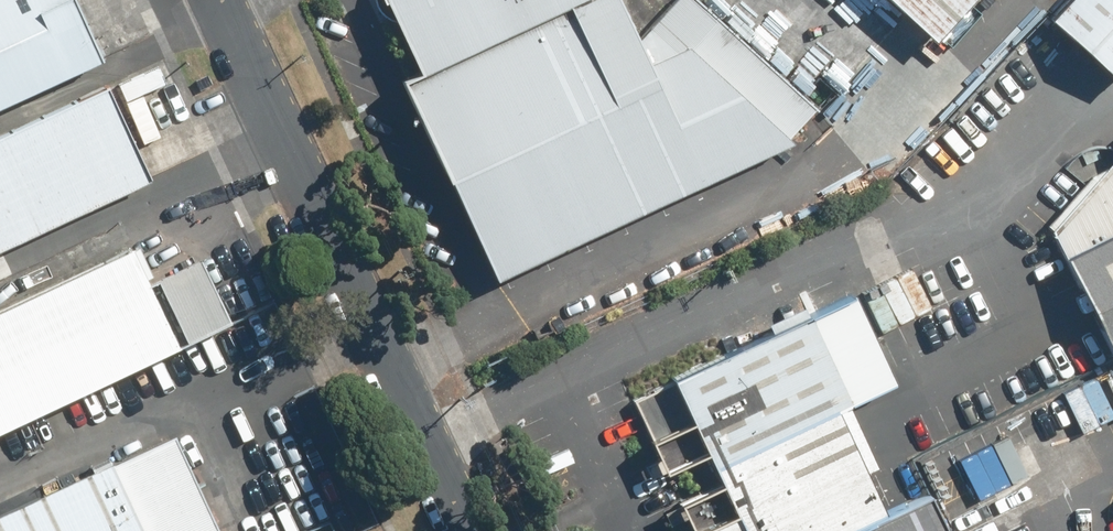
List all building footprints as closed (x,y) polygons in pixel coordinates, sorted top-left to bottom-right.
[(72,0),(0,0),(0,105),(99,59),(72,0)] [(502,277),(725,174),(785,143),(816,110),(697,0),(669,0),(651,20),(642,0),(372,0),(502,277)] [(936,49),(980,0),(882,0),(936,49)] [(1044,27),(1110,85),(1112,82),(1112,0),(1068,0),(1044,27)] [(104,86),(0,137),(0,248),(148,174),(104,86)] [(1112,358),(1112,232),(1057,260),(1108,361),(1112,358)] [(224,327),(189,257),(141,281),(124,246),(0,307),(0,437),(224,327)] [(709,469),(832,409),(847,402),(803,313),(665,380),(709,469)] [(883,513),(832,409),(709,469),(666,490),(686,530),(845,530),(883,513)] [(179,431),(0,519),(0,530),(229,530),(179,431)] [(845,530),(941,530),(923,494),(883,513),(845,530)]
